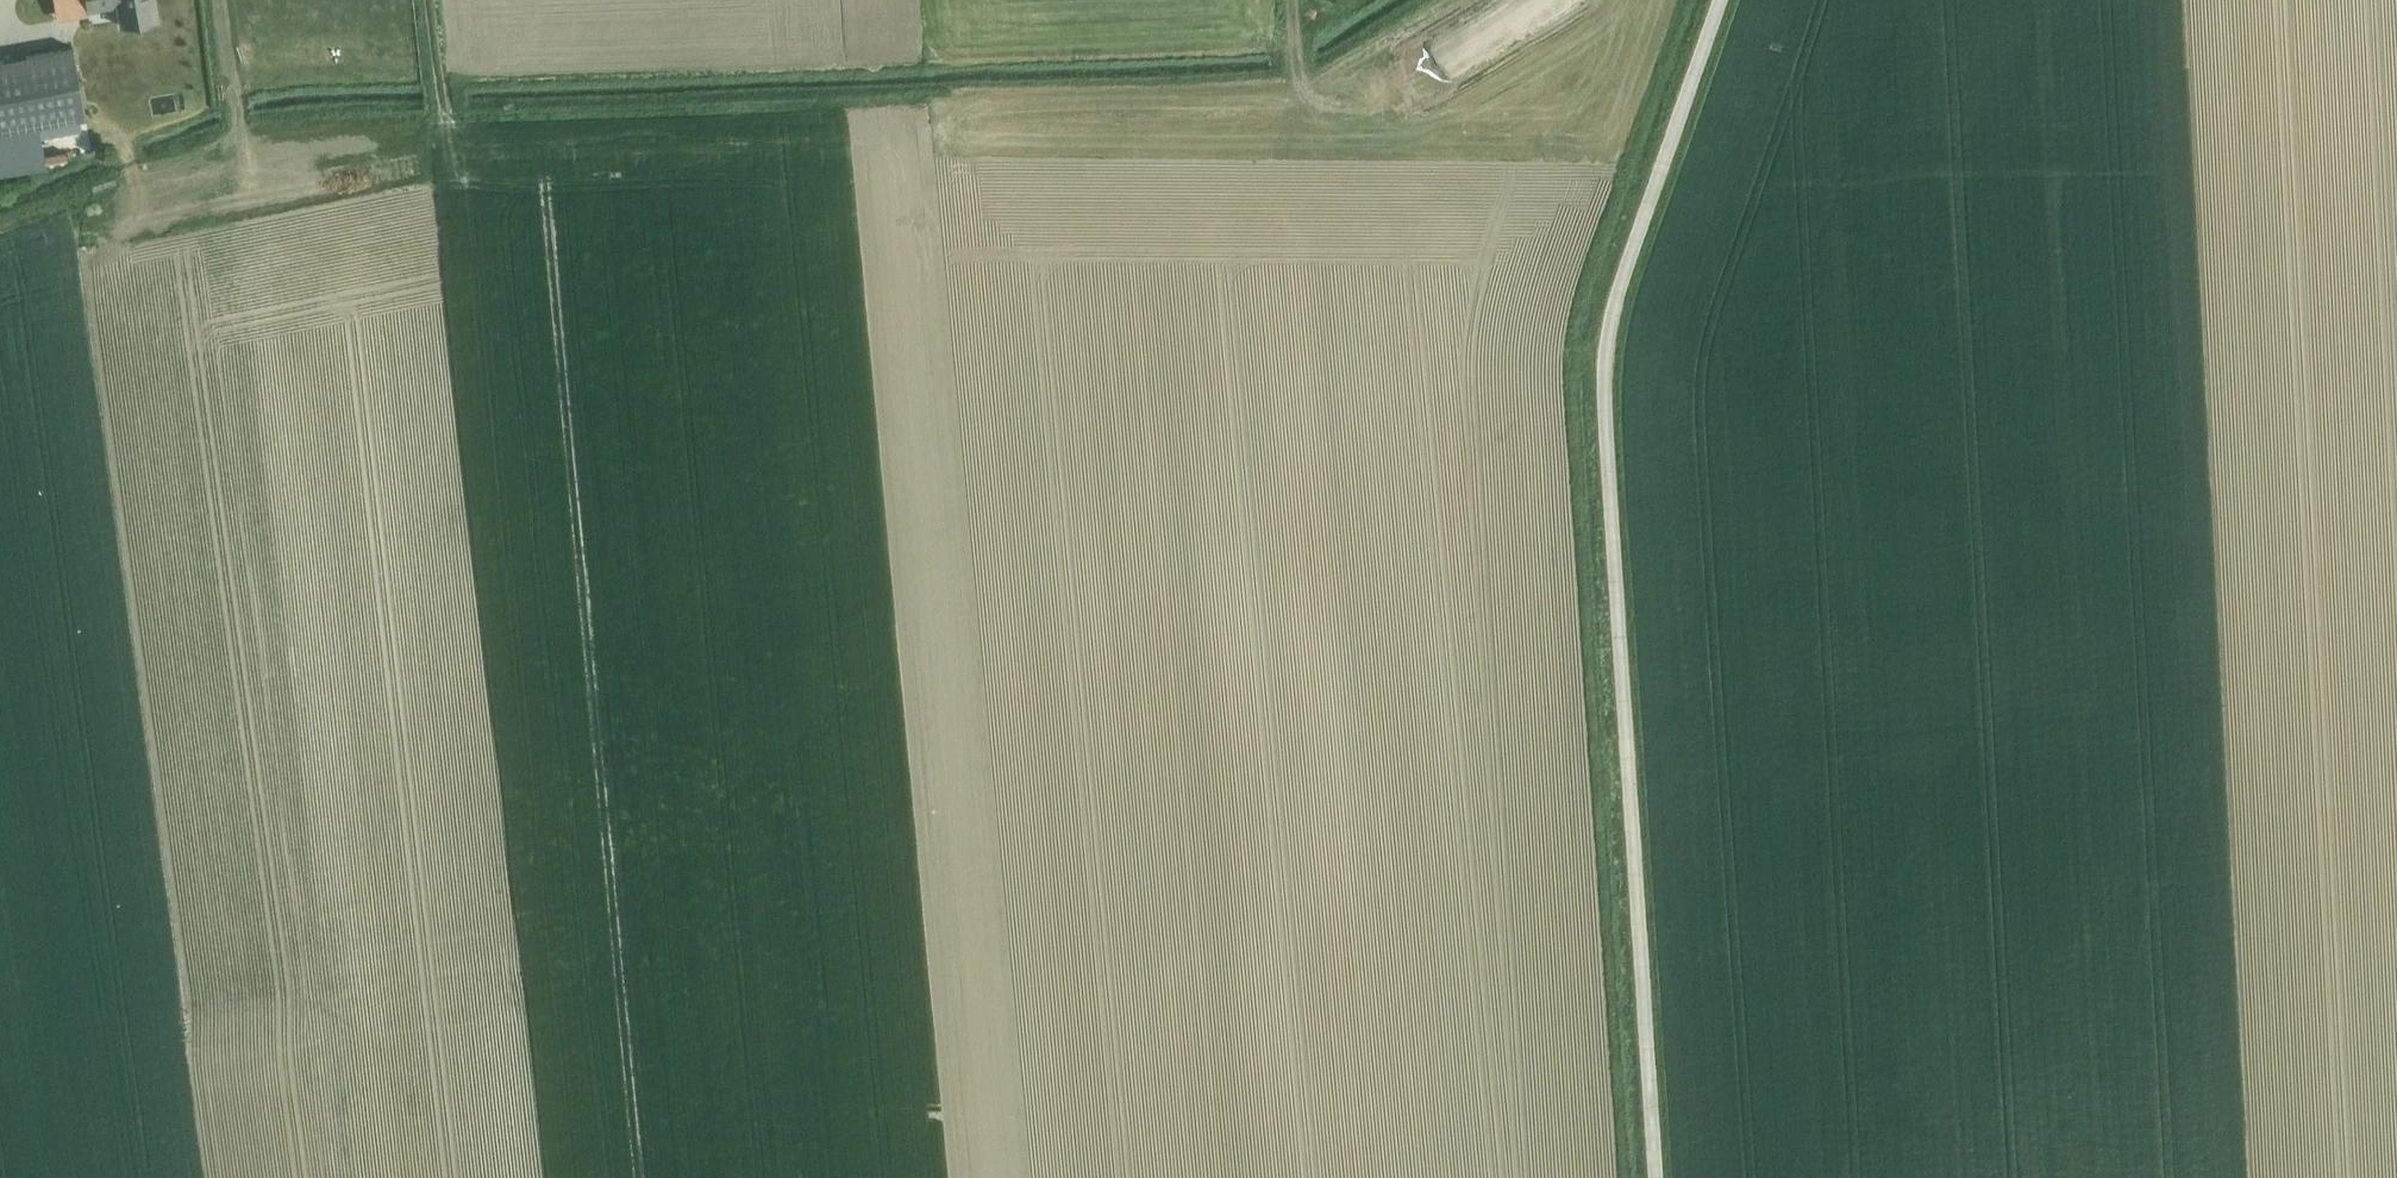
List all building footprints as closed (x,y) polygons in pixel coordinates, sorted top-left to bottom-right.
[(58,17),(91,11),(90,8),(115,3),(119,25),(156,18),(152,0),(54,0),(58,17)] [(0,59),(0,175),(0,176),(47,168),(40,127),(87,118),(73,46),(0,59)]
